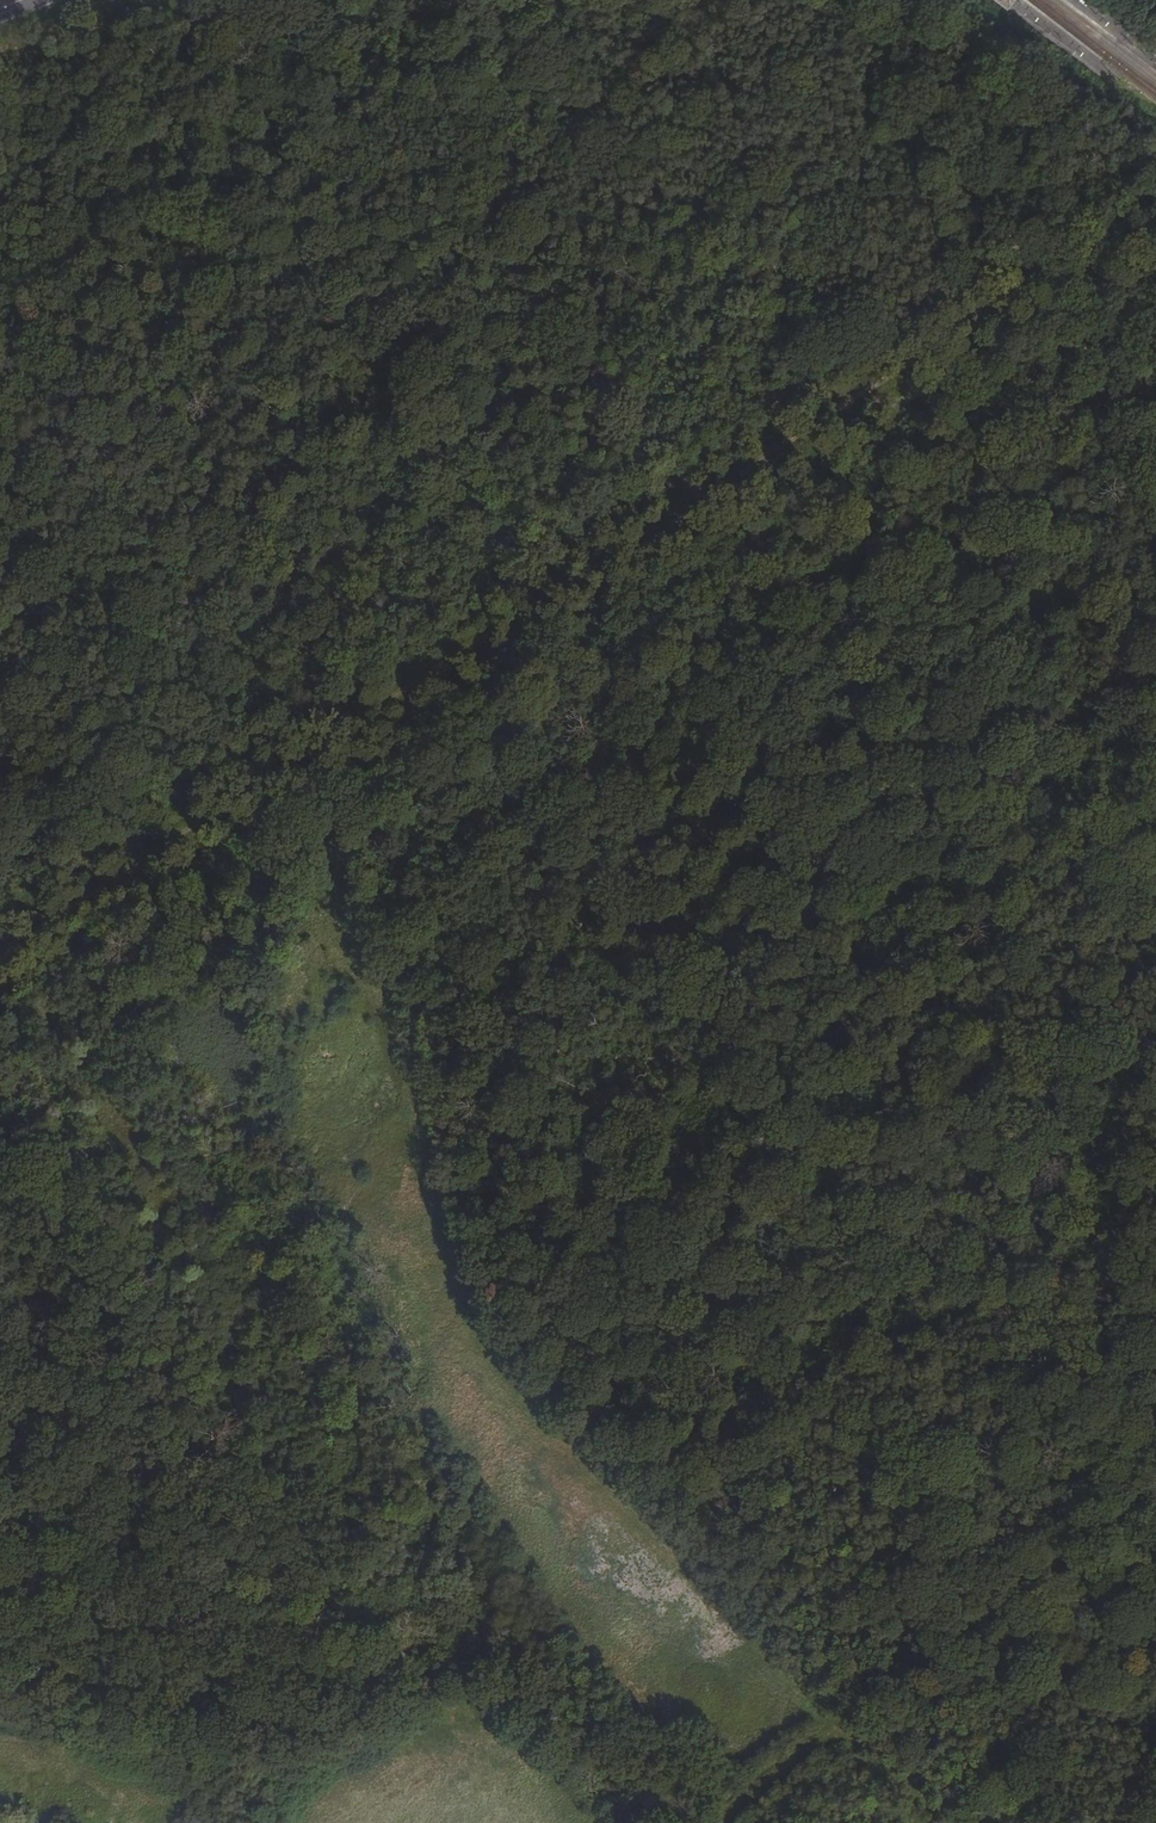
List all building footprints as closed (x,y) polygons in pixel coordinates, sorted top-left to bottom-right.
[(1004,11),(1013,0),(989,0),(1004,11)]
